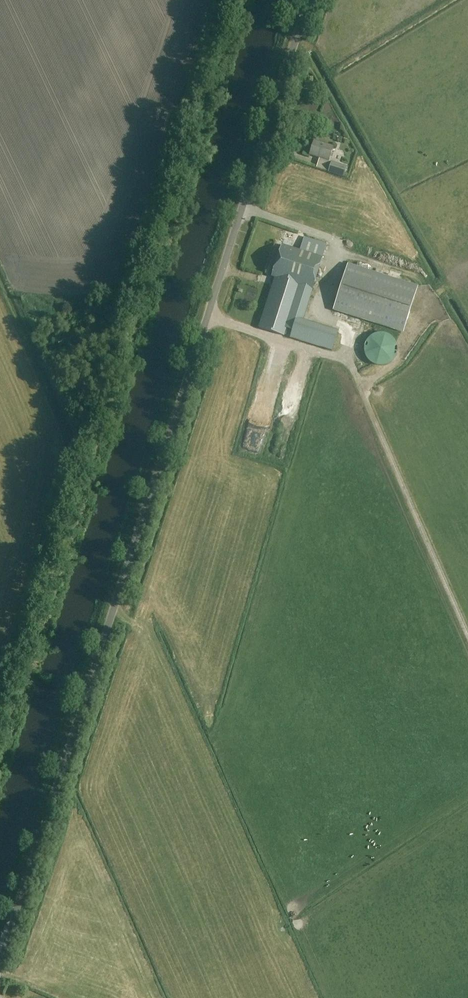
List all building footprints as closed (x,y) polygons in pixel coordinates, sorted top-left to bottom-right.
[(313,77),(304,78),(305,87),(313,86),(313,77)] [(328,162),(332,148),(313,142),(308,156),(328,162)] [(344,177),(347,167),(332,162),(328,172),(344,177)] [(303,320),(327,244),(304,237),(300,251),(281,246),(271,277),(274,278),(259,328),(332,351),(338,331),(303,320)] [(403,333),(418,286),(348,264),(333,311),(403,333)] [(381,366),(382,366),(384,366),(385,366),(387,365),(388,364),(390,364),(391,363),(392,362),(393,360),(394,359),(395,358),(396,356),(396,355),(397,353),(397,352),(397,350),(397,349),(397,347),(396,345),(396,344),(395,343),(394,341),(393,340),(392,339),(391,338),(390,337),(388,336),(387,335),(385,335),(384,334),(382,334),(381,334),(379,334),(378,334),(376,335),(375,335),(373,336),(372,337),(370,338),(369,339),(368,340),(367,341),(366,343),(366,344),(365,345),(365,347),(365,349),(364,350),(365,352),(365,353),(365,355),(366,356),(366,358),(367,359),(368,360),(369,362),(370,363),(372,364),(373,364),(375,365),(376,366),(378,366),(379,366),(381,366)] [(365,369),(356,372),(359,378),(367,374),(365,369)]
